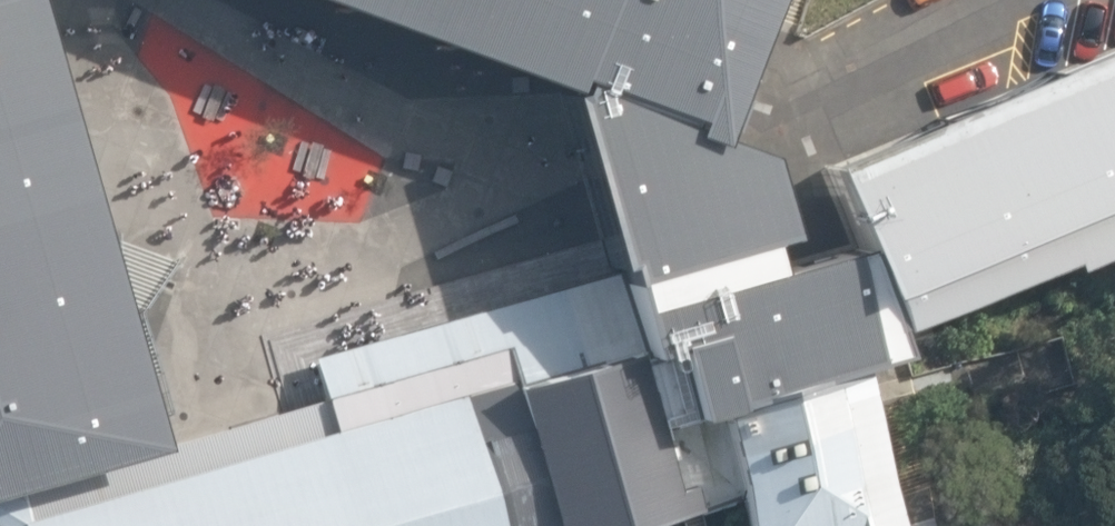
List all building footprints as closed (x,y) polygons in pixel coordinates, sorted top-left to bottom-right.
[(168,451),(166,445),(158,417),(118,279),(73,123),(38,0),(0,0),(0,499),(168,451)] [(570,98),(575,82),(693,128),(685,150),(715,161),(719,151),(723,141),(729,143),(740,113),(734,110),(739,95),(745,97),(782,0),(305,0),(558,93),(565,96),(570,98)] [(864,254),(899,335),(908,331),(913,343),(1064,281),(1069,292),(1114,272),(1114,42),(811,165),(850,258),(864,254)] [(570,98),(565,96),(589,178),(606,236),(616,273),(622,271),(649,361),(677,353),(696,423),(721,417),(736,413),(736,411),(865,374),(910,361),(899,335),(864,254),(850,258),(778,276),(770,245),(791,240),(772,171),(719,151),(715,161),(685,150),(693,128),(575,82),(570,98)] [(553,525),(653,525),(678,518),(696,513),(743,498),(721,417),(696,423),(677,353),(649,361),(622,271),(616,273),(315,360),(328,400),(337,433),(512,383),(553,525)] [(721,417),(743,498),(751,525),(908,525),(865,374),(736,411),(736,413),(721,417)] [(512,383),(337,433),(328,400),(283,413),(166,445),(168,451),(0,499),(0,525),(553,525),(512,383)]
